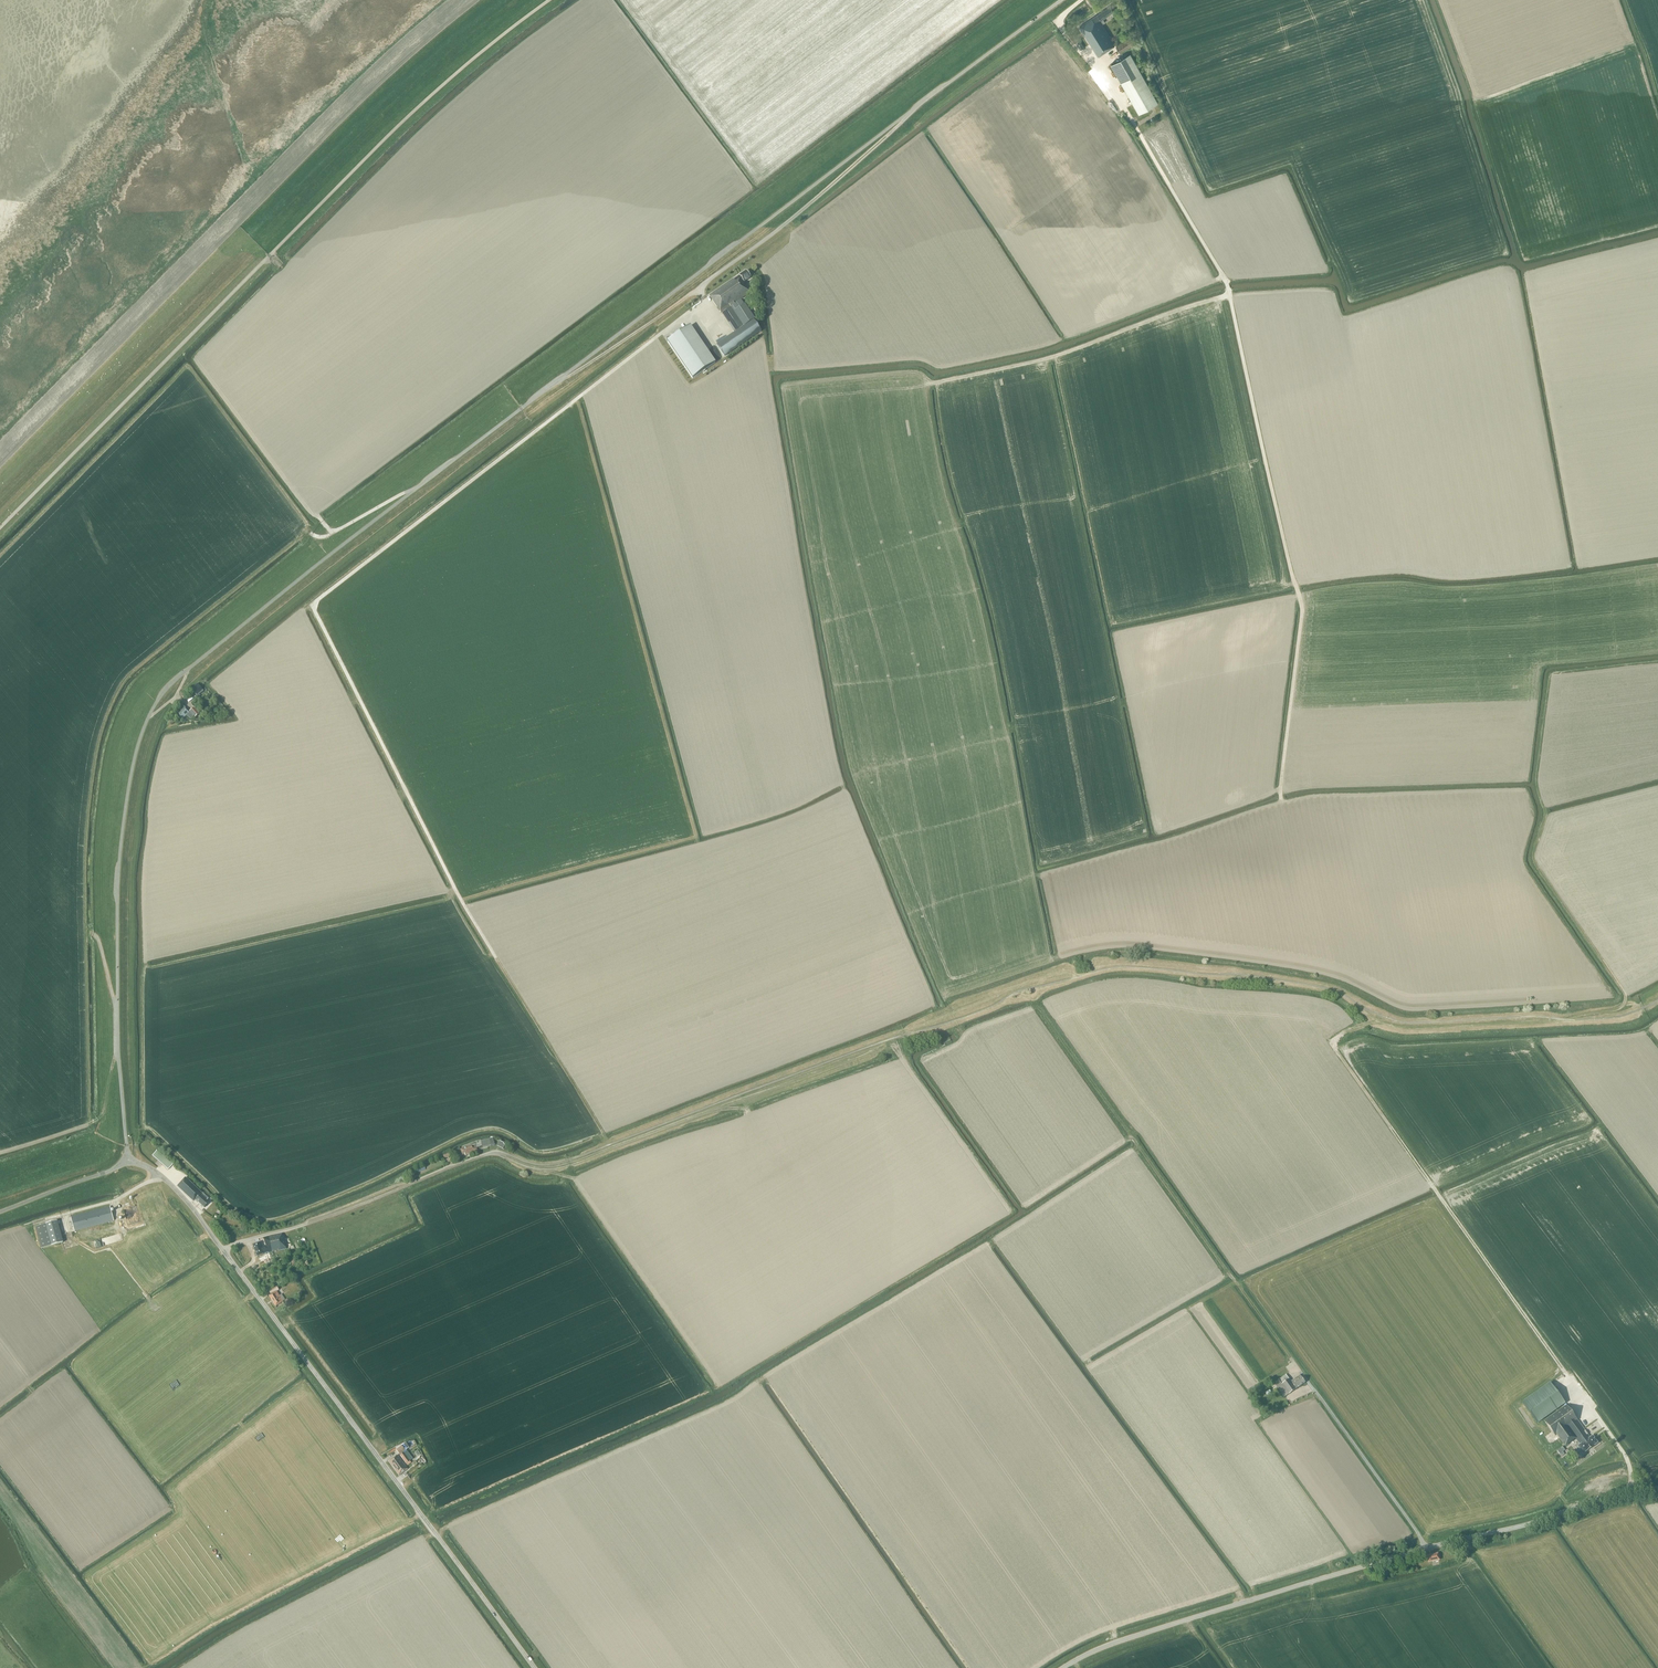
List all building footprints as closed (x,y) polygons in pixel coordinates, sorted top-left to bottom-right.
[(1102,19),(1110,14),(1112,14),(1114,13),(1114,11),(1110,6),(1079,27),(1097,57),(1116,45),(1102,24),(1105,22),(1102,19)] [(1130,38),(1116,47),(1120,53),(1134,44),(1130,38)] [(1158,102),(1130,53),(1111,64),(1139,113),(1158,102)] [(744,283),(750,278),(746,272),(733,280),(733,279),(709,296),(720,313),(730,307),(731,308),(721,314),(734,333),(716,345),(724,356),(761,332),(753,320),(754,319),(742,301),(734,305),(734,304),(750,293),(744,283)] [(715,363),(690,326),(667,342),(692,378),(715,363)] [(198,685),(192,690),(197,696),(203,691),(198,685)] [(182,710),(177,715),(181,720),(187,715),(191,719),(194,716),(195,717),(199,713),(194,707),(189,712),(183,705),(179,708),(182,710)] [(491,1146),(495,1146),(493,1138),(481,1141),(480,1141),(480,1144),(481,1144),(482,1146),(490,1144),(491,1146)] [(465,1155),(474,1152),(477,1150),(475,1144),(473,1145),(460,1150),(462,1155),(465,1154),(465,1155)] [(168,1170),(173,1164),(171,1162),(170,1162),(157,1151),(152,1156),(168,1170)] [(202,1193),(185,1178),(178,1186),(194,1202),(196,1199),(204,1207),(209,1203),(207,1200),(208,1199),(202,1193)] [(114,1221),(110,1207),(71,1217),(75,1231),(114,1221)] [(57,1221),(46,1224),(35,1227),(41,1249),(63,1243),(57,1221)] [(260,1261),(268,1258),(271,1257),(269,1253),(286,1249),(282,1234),(263,1238),(266,1246),(261,1247),(259,1243),(253,1245),(257,1256),(263,1254),(266,1253),(266,1254),(258,1257),(260,1261)] [(277,1287),(269,1291),(271,1295),(269,1296),(276,1306),(283,1301),(276,1292),(278,1291),(279,1290),(277,1287)] [(1305,1382),(1300,1375),(1291,1381),(1286,1375),(1274,1383),(1284,1397),(1305,1382)] [(1550,1382),(1523,1402),(1538,1423),(1565,1403),(1550,1382)] [(1592,1446),(1597,1443),(1592,1436),(1590,1438),(1567,1405),(1545,1421),(1555,1436),(1557,1434),(1565,1446),(1575,1438),(1579,1443),(1574,1446),(1576,1448),(1580,1455),(1583,1453),(1587,1450),(1588,1450),(1593,1447),(1592,1446)] [(401,1446),(396,1450),(399,1454),(408,1448),(404,1444),(401,1446)] [(406,1464),(410,1461),(412,1459),(407,1452),(404,1454),(403,1453),(400,1455),(406,1464)] [(388,1462),(399,1475),(407,1469),(397,1455),(388,1462)] [(1429,1562),(1440,1560),(1438,1553),(1427,1555),(1429,1562)] [(1382,1576),(1390,1573),(1389,1568),(1380,1571),(1382,1576)]
